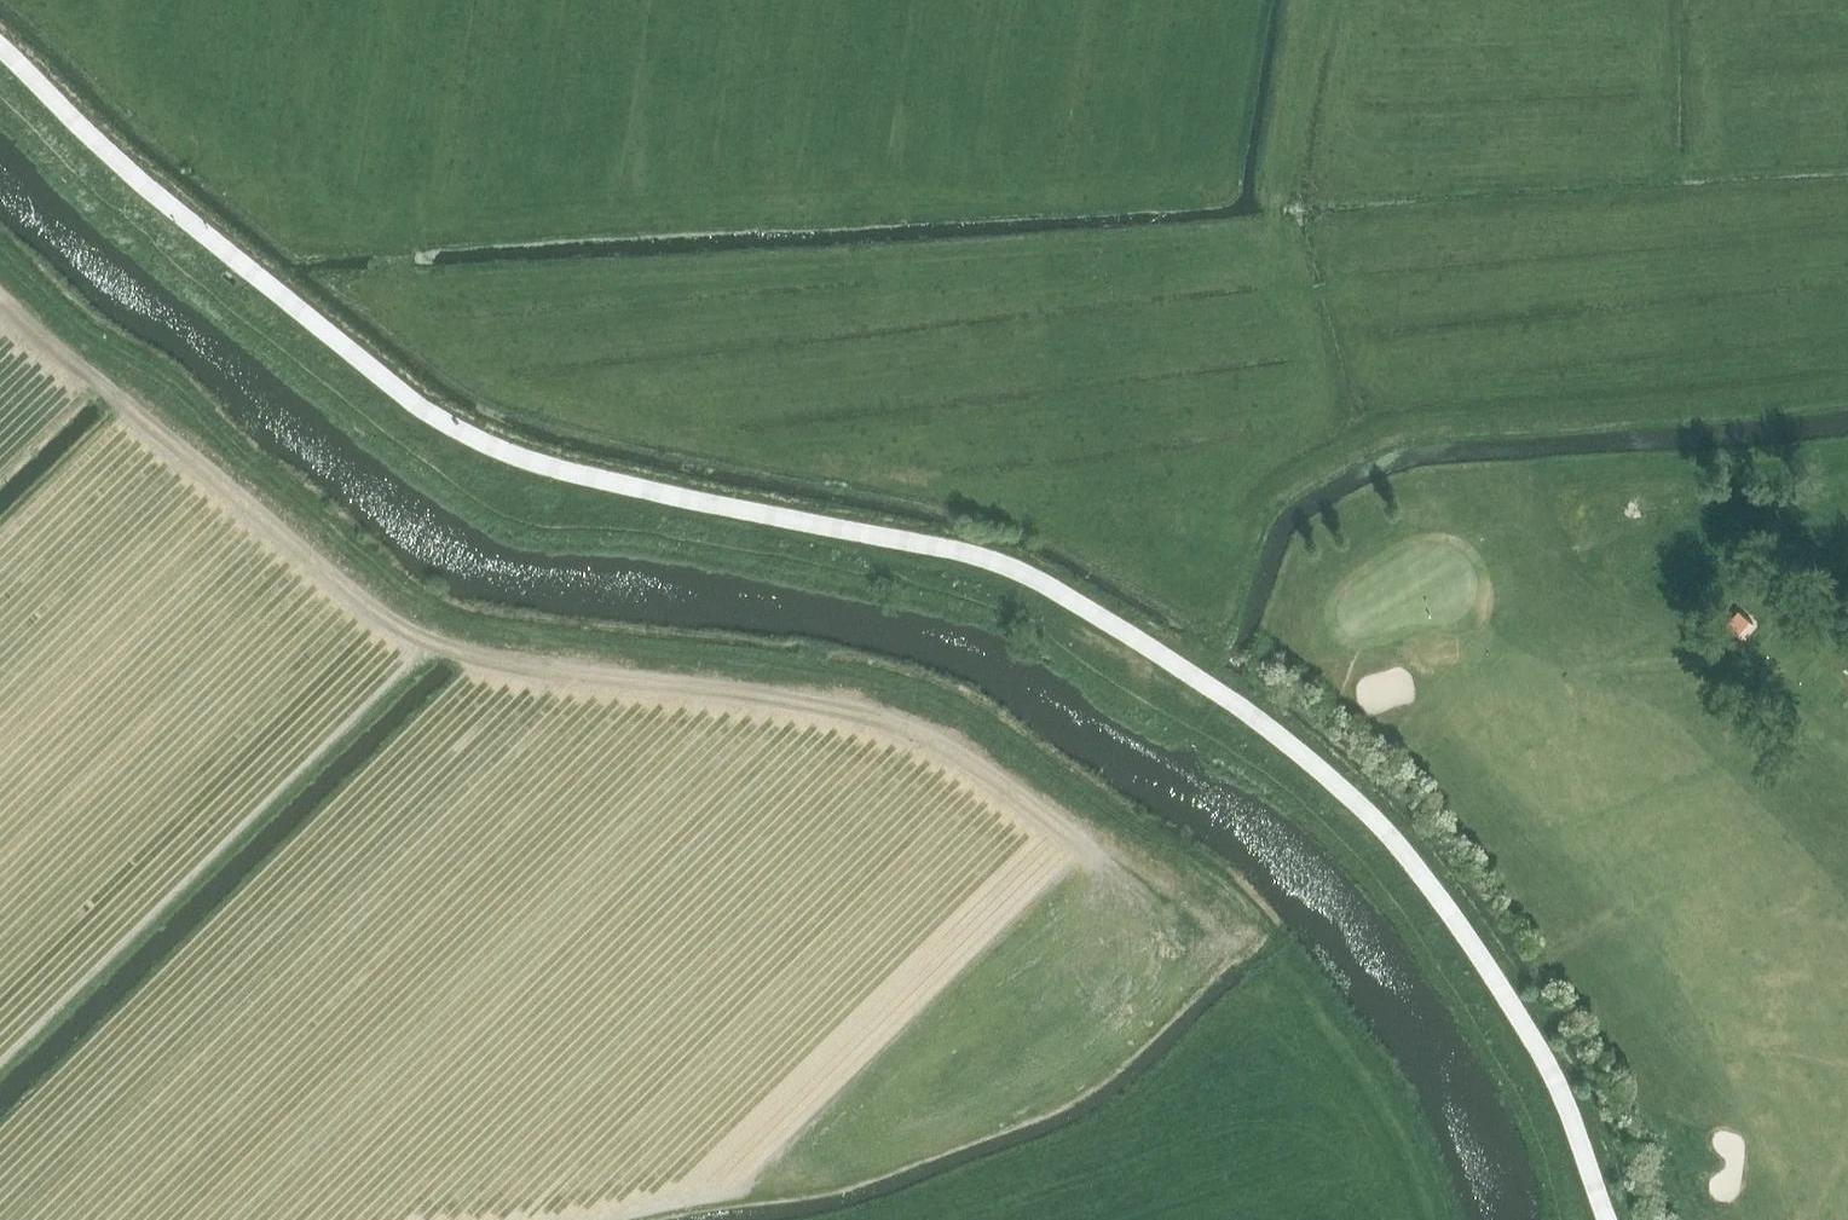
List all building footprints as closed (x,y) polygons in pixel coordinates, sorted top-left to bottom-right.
[(1739,607),(1724,621),(1736,634),(1752,620),(1739,607)]
